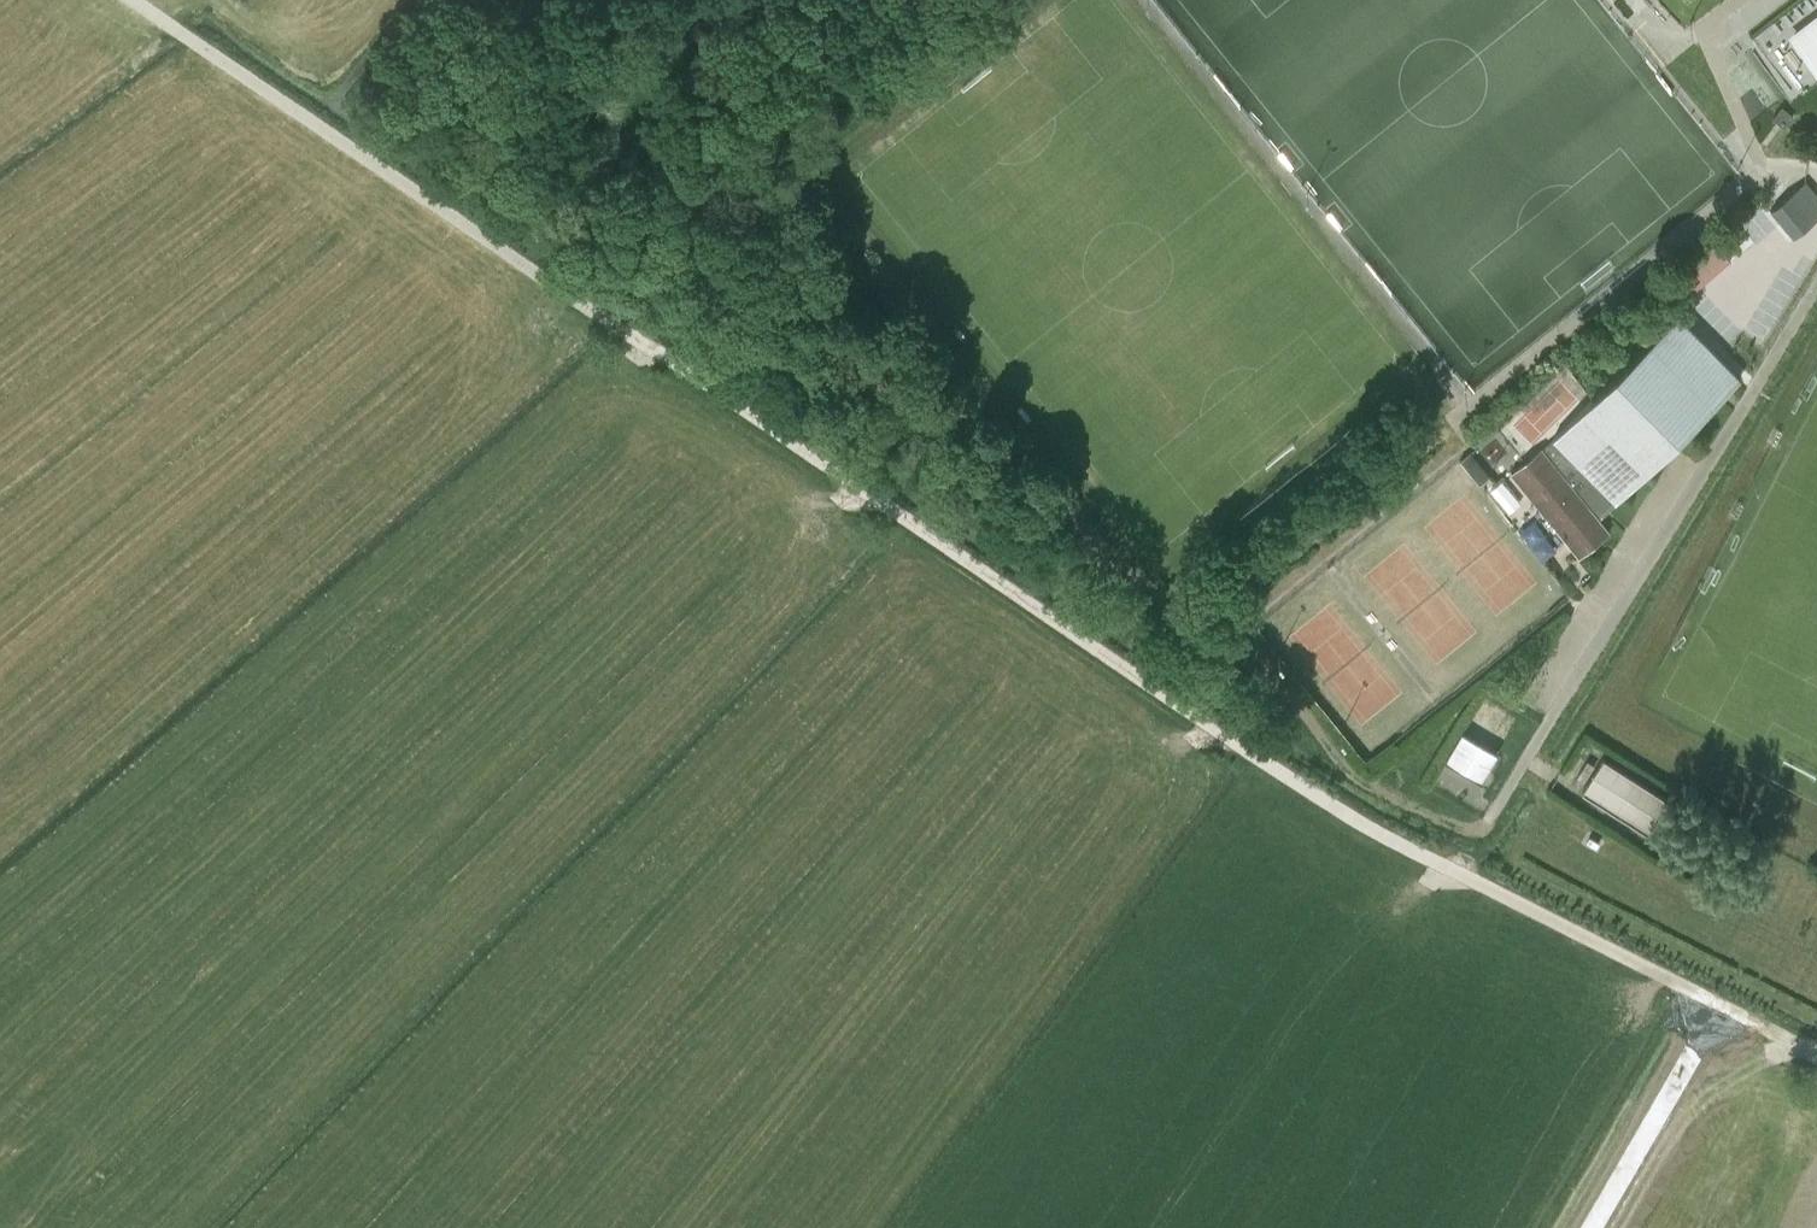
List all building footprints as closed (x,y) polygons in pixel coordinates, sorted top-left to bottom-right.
[(1793,38),(1816,70),(1816,20),(1793,38)] [(1782,106),(1773,118),(1784,127),(1794,116),(1782,106)] [(1816,217),(1816,195),(1805,181),(1771,211),(1793,237),(1816,217)] [(1692,293),(1732,258),(1714,237),(1674,272),(1692,293)] [(1609,530),(1598,517),(1740,378),(1677,315),(1553,438),(1554,439),(1542,449),(1541,447),(1510,472),(1578,555),(1609,530)] [(1477,461),(1467,468),(1480,484),(1489,476),(1477,461)] [(1507,477),(1497,482),(1510,506),(1520,501),(1507,477)] [(1461,734),(1444,763),(1481,784),(1498,755),(1461,734)] [(1582,790),(1647,832),(1668,799),(1603,757),(1582,790)]
